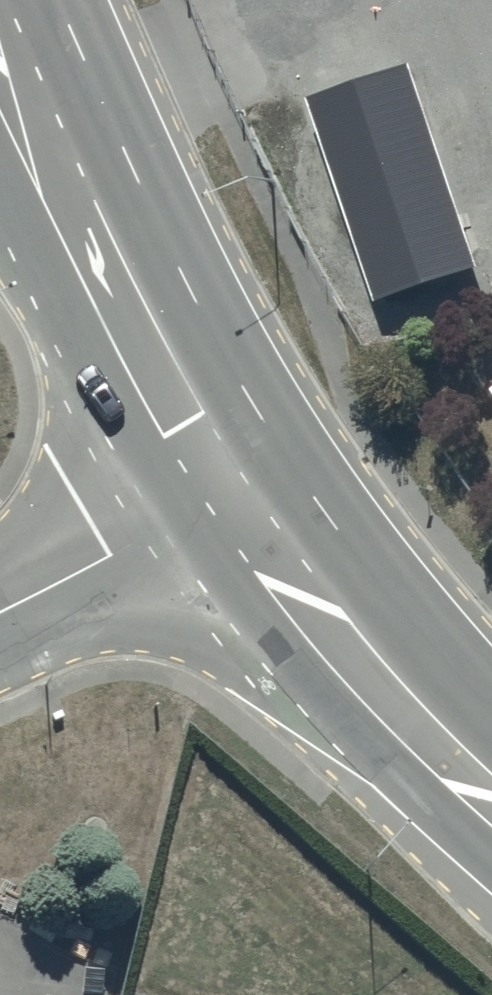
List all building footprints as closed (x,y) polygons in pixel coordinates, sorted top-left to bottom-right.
[(406,61),(304,94),(371,299),(473,266),(406,61)]
